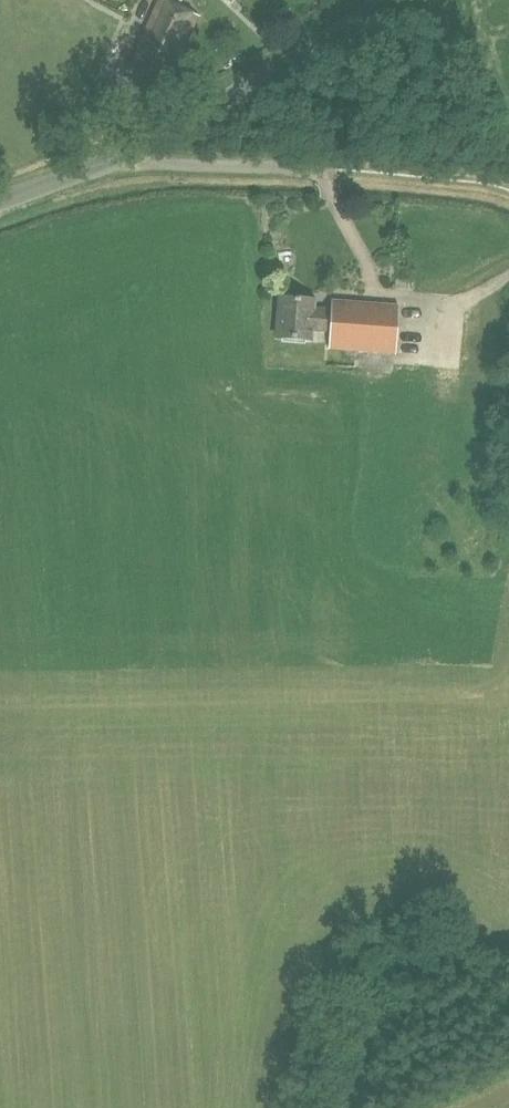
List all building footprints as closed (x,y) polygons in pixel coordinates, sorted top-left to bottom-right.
[(199,16),(163,0),(159,0),(127,71),(166,89),(199,16)] [(331,314),(313,313),(314,300),(279,297),(276,337),(311,339),(311,330),(329,332),(328,348),(395,353),(399,305),(332,300),(331,314)]
